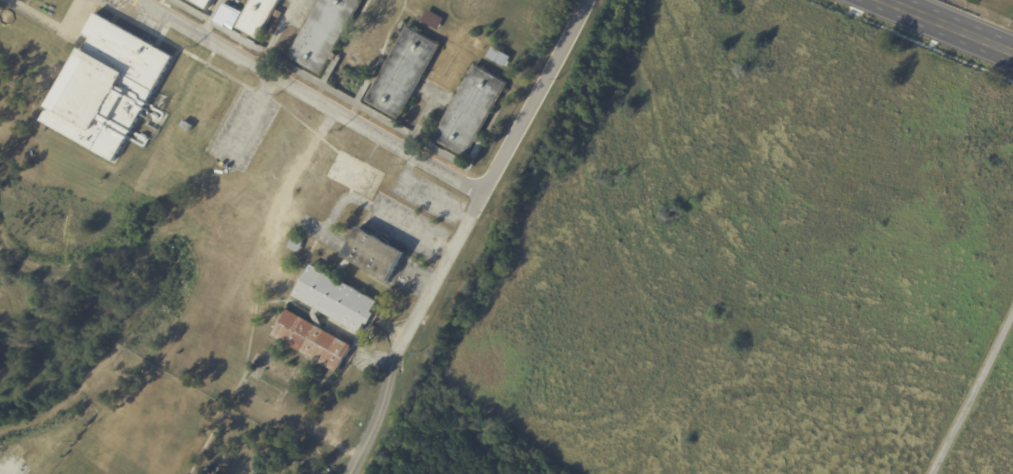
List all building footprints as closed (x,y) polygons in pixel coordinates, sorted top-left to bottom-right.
[(204,23),(164,0),(176,0),(207,18),(204,23)] [(207,14),(183,0),(215,0),(207,14)] [(235,30),(251,0),(281,0),(277,8),(278,9),(259,43),(250,38),(249,40),(257,44),(256,45),(264,49),(261,53),(260,53),(260,54),(253,50),(253,52),(231,40),(232,38),(212,28),(214,25),(213,25),(215,22),(235,33),(236,32),(243,36),(244,34),(235,30)] [(287,59),(320,0),(360,0),(363,2),(334,55),(342,59),(327,85),(356,102),(371,75),(378,80),(408,27),(442,47),(399,122),(366,103),(375,87),(372,85),(361,105),(467,165),(478,145),(476,144),(466,161),(433,142),(476,65),(510,85),(480,137),(488,142),(470,173),(273,61),(276,56),(322,83),(334,63),(331,62),(322,78),(287,59)] [(242,14),(223,3),(215,19),(234,29),(242,14)] [(423,20),(428,11),(445,20),(438,31),(422,22),(423,20)] [(111,21),(174,57),(115,162),(43,121),(49,111),(50,112),(51,111),(48,109),(81,49),(85,51),(89,44),(88,44),(91,39),(84,34),(96,13),(111,21)] [(483,43),(478,51),(471,47),(476,39),(483,43)] [(493,48),(512,59),(506,69),(488,58),(493,48)] [(192,127),(193,128),(190,134),(181,128),(184,123),(186,124),(187,123),(191,126),(192,127)] [(101,179),(105,182),(102,188),(97,186),(101,179)] [(361,228),(405,253),(389,281),(354,262),(337,278),(378,301),(372,312),(375,314),(370,325),(367,323),(362,330),(365,332),(364,334),(361,332),(360,333),(319,310),(317,313),(326,330),(353,346),(338,372),(274,335),(289,309),(317,325),(312,315),(313,311),(315,308),(294,296),(312,264),(331,275),(348,259),(343,256),(359,227),(361,228)] [(295,238),(305,244),(299,253),(289,247),(295,238)]
